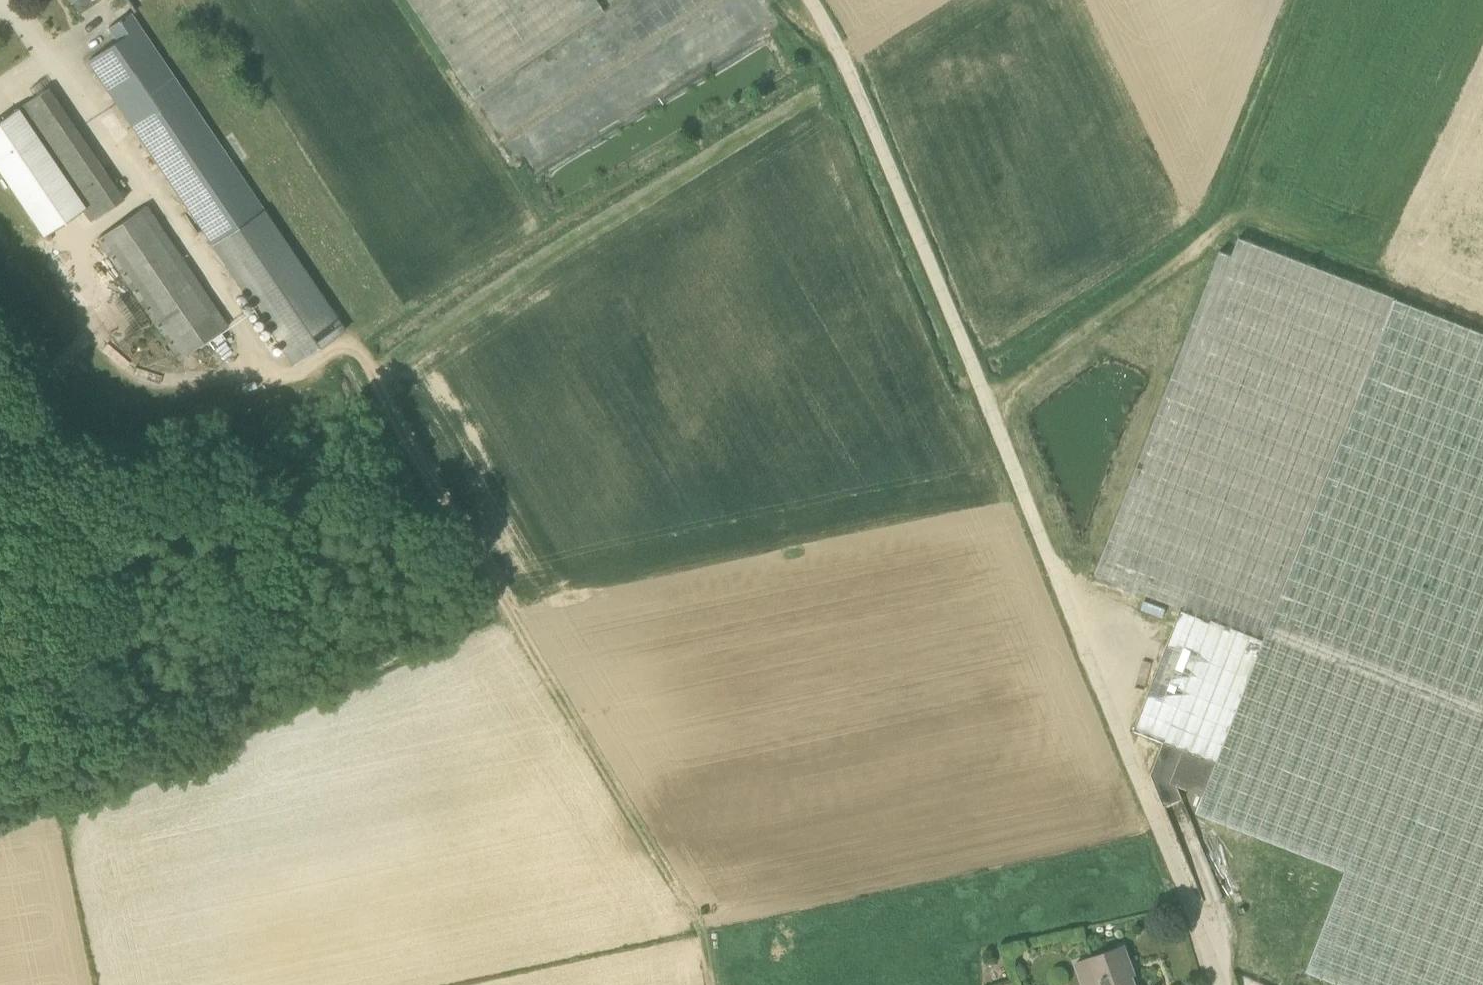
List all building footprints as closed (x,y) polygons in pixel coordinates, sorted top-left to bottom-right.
[(473,99),(603,11),(596,0),(408,0),(473,99)] [(109,27),(118,40),(88,60),(197,220),(297,364),(348,331),(130,12),(109,27)] [(48,87),(0,120),(0,170),(45,236),(87,206),(96,218),(124,199),(48,87)] [(146,205),(97,239),(179,360),(228,326),(146,205)] [(1258,244),(1239,237),(1232,255),(1220,251),(1095,574),(1184,608),(1137,729),(1165,739),(1155,764),(1152,772),(1166,804),(1184,796),(1179,785),(1203,794),(1197,811),(1346,869),(1307,970),(1347,984),(1482,984),(1482,333),(1258,244)] [(1129,966),(1132,965),(1125,945),(1077,963),(1085,984),(1136,984),(1129,966)]
